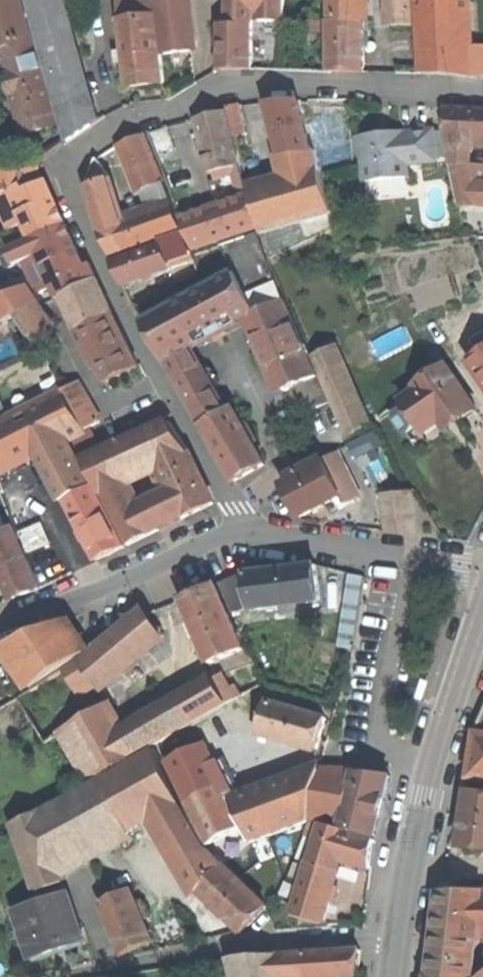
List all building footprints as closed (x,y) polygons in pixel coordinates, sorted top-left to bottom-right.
[(60,126),(21,0),(0,0),(0,49),(1,53),(0,55),(0,70),(8,74),(27,136),(42,131),(60,126)] [(70,142),(92,125),(58,0),(29,0),(70,142)] [(165,82),(155,0),(119,0),(129,78),(130,87),(165,82)] [(164,54),(183,52),(191,51),(185,0),(158,0),(164,54)] [(230,24),(221,24),(220,69),(252,69),(253,24),(253,18),(258,18),(258,21),(285,20),(285,0),(230,0),(230,24)] [(333,72),(366,73),(365,0),(332,0),(333,72)] [(416,28),(415,0),(394,0),(396,28),(404,28),(416,28)] [(471,77),(468,0),(418,0),(421,75),(471,77)] [(308,239),(338,225),(317,152),(314,152),(302,102),(269,104),(271,111),(289,180),(270,186),(259,158),(244,162),(253,191),(252,191),(270,256),(286,247),(281,230),(303,223),(308,239)] [(237,137),(249,134),(244,105),(229,108),(237,137)] [(482,207),(482,161),(474,160),(474,140),(482,141),(482,110),(447,108),(450,138),(455,167),(464,206),(482,207)] [(182,219),(195,250),(259,227),(247,196),(248,196),(239,166),(238,166),(225,113),(197,120),(199,128),(218,206),(182,219)] [(402,133),(360,137),(362,156),(365,166),(367,182),(413,177),(412,166),(441,163),(437,131),(410,134),(409,132),(402,133)] [(113,257),(183,232),(164,182),(156,161),(158,160),(155,152),(153,153),(146,134),(120,146),(138,192),(153,186),(161,208),(123,222),(110,179),(101,182),(85,187),(99,230),(113,257)] [(32,239),(65,224),(50,188),(46,180),(44,181),(37,165),(5,171),(0,172),(0,204),(11,230),(25,224),(32,239)] [(66,282),(71,293),(98,280),(91,265),(85,268),(73,241),(65,224),(32,239),(39,254),(25,260),(41,296),(66,282)] [(235,482),(266,465),(234,408),(229,411),(192,346),(212,335),(215,340),(222,336),(228,333),(226,327),(253,313),(286,391),(293,388),(304,413),(329,402),(318,376),(285,302),(268,258),(259,234),(221,247),(236,273),(144,322),(235,482)] [(195,254),(188,236),(115,261),(126,284),(132,282),(197,260),(195,254)] [(97,361),(107,381),(130,370),(139,365),(98,280),(71,293),(67,295),(82,328),(81,328),(91,347),(85,350),(91,364),(97,361)] [(36,346),(53,333),(24,289),(5,297),(36,346)] [(351,441),(370,426),(335,347),(314,356),(351,441)] [(482,374),(482,354),(474,361),(482,374)] [(420,388),(404,398),(427,432),(442,421),(456,412),(461,420),(478,409),(448,365),(418,386),(420,388)] [(42,452),(91,549),(97,561),(125,547),(104,505),(80,459),(79,459),(69,439),(85,430),(63,391),(55,378),(0,407),(0,473),(42,452)] [(79,384),(63,391),(85,430),(69,439),(79,459),(80,459),(81,458),(127,546),(151,535),(145,523),(125,483),(162,467),(185,517),(215,503),(190,453),(171,422),(164,421),(101,448),(90,428),(101,422),(79,384)] [(454,425),(461,420),(456,412),(442,421),(448,430),(454,425)] [(353,447),(360,461),(388,445),(381,432),(353,447)] [(348,506),(362,499),(337,453),(290,478),(292,483),(286,487),(295,505),(302,518),(343,497),(348,506)] [(21,540),(11,513),(2,492),(0,493),(0,568),(9,588),(13,599),(41,588),(21,540)] [(391,532),(418,536),(413,492),(386,495),(391,532)] [(11,513),(21,540),(39,532),(27,506),(11,513)] [(219,583),(232,613),(321,601),(319,579),(317,564),(247,574),(219,583)] [(210,665),(244,650),(215,585),(181,600),(186,612),(210,665)] [(89,654),(88,654),(34,690),(19,698),(45,744),(59,736),(89,786),(154,748),(206,718),(225,706),(225,705),(234,700),(221,676),(211,682),(212,683),(124,733),(97,687),(159,636),(141,610),(89,654)] [(65,621),(5,645),(34,690),(88,654),(65,621)] [(418,699),(422,700),(428,680),(420,678),(416,693),(414,698),(418,699)] [(299,745),(317,750),(326,719),(268,702),(267,704),(262,702),(260,710),(265,712),(259,733),(299,745)] [(230,704),(225,706),(206,718),(216,736),(247,733),(230,704)] [(482,780),(482,733),(479,732),(470,778),(482,780)] [(201,737),(160,757),(173,785),(178,783),(207,844),(244,827),(252,842),(309,821),(310,819),(310,816),(321,772),(235,802),(201,737)] [(38,896),(64,887),(58,870),(131,832),(128,824),(156,812),(201,891),(225,914),(244,931),(267,907),(224,866),(223,867),(204,848),(177,801),(178,800),(154,748),(89,786),(37,814),(12,825),(38,896)] [(341,829),(375,839),(384,803),(389,783),(391,775),(321,772),(310,816),(342,826),(341,829)] [(471,790),(464,835),(462,848),(482,850),(482,792),(471,790)] [(294,914),(323,923),(341,861),(362,867),(371,870),(375,841),(322,825),(322,824),(310,819),(309,821),(305,836),(317,840),(310,864),(308,863),(294,914)] [(138,948),(153,941),(131,890),(102,903),(124,955),(138,948)] [(440,892),(430,976),(478,976),(480,937),(482,937),(482,891),(440,892)] [(60,950),(85,941),(69,896),(17,913),(33,959),(60,950)] [(348,976),(358,976),(361,950),(277,955),(230,959),(233,976),(341,976),(348,976)]
